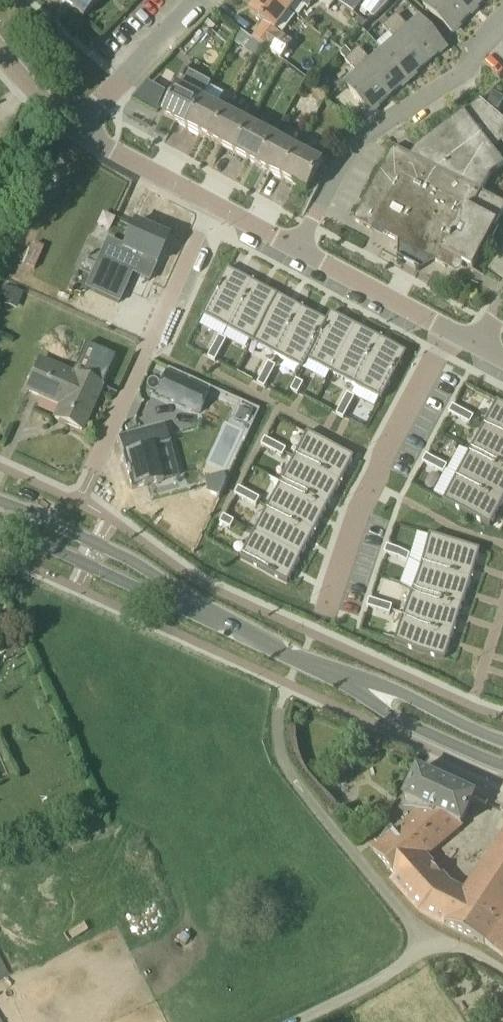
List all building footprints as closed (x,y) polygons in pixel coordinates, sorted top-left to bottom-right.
[(83,20),(100,0),(60,0),(83,20)] [(262,46),(269,51),(269,50),(281,60),(293,45),(281,35),(276,32),(291,12),(276,0),(260,0),(251,13),(264,23),(252,39),(255,41),(262,46)] [(291,12),(299,2),(308,8),(314,0),(276,0),(291,12)] [(361,9),(374,20),(390,4),(385,0),(368,0),(361,9)] [(470,15),(454,0),(430,0),(424,6),(452,33),(470,15)] [(470,15),(484,0),(454,0),(470,15)] [(409,27),(397,15),(390,21),(428,63),(447,46),(421,17),(409,27)] [(390,21),(384,27),(383,28),(394,40),(382,50),(409,80),(428,63),(390,21)] [(255,41),(252,39),(242,30),(236,41),(249,50),(255,41)] [(346,47),(339,54),(346,61),(353,55),(346,48),(346,47)] [(370,61),(359,49),(353,55),(389,97),(409,80),(382,50),(370,61)] [(370,114),(389,97),(353,55),(346,61),(356,73),(344,84),(370,114)] [(188,129),(204,100),(203,100),(210,87),(211,84),(185,70),(181,79),(183,79),(163,115),(188,129)] [(480,99),(416,148),(411,156),(394,147),(354,221),(373,231),(374,229),(399,242),(412,249),(407,257),(419,263),(424,255),(436,262),(445,267),(450,258),(473,270),(502,215),(502,205),(482,194),(491,177),(502,168),(502,164),(489,145),(502,134),(502,119),(480,99)] [(227,112),(218,108),(204,100),(188,129),(212,142),(227,112)] [(236,155),(252,126),(227,112),(212,142),(236,155)] [(260,167),(276,138),(252,126),(236,155),(260,167)] [(284,180),(299,151),(276,138),(260,167),(284,180)] [(307,193),(313,182),(323,164),(299,151),(284,180),(307,193)] [(143,293),(168,239),(134,224),(122,250),(108,243),(87,288),(120,304),(128,286),(143,293)] [(228,329),(253,282),(228,268),(202,315),(228,329)] [(253,282),(228,329),(253,342),(278,295),(253,282)] [(278,295),(253,342),(277,355),(303,308),(278,295)] [(303,308),(277,355),(302,369),(332,313),(331,312),(326,321),(303,308)] [(332,313),(302,369),(303,369),(308,360),(331,373),(357,326),(332,313)] [(356,386),(381,339),(357,326),(331,373),(356,386)] [(227,340),(220,336),(214,347),(221,351),(227,340)] [(381,339),(356,386),(382,400),(407,353),(381,339)] [(74,375),(40,360),(27,390),(61,405),(55,418),(82,430),(115,356),(88,344),(74,375)] [(221,351),(214,347),(208,358),(215,361),(221,351)] [(276,367),(269,363),(264,374),(271,377),(276,367)] [(166,371),(155,395),(200,415),(210,392),(166,371)] [(271,377),(264,374),(258,384),(265,388),(271,377)] [(303,384),(296,380),(291,391),(298,394),(303,384)] [(355,398),(348,394),(342,405),(349,408),(355,398)] [(502,437),(502,404),(497,401),(483,427),(502,437)] [(349,408),(342,405),(337,415),(344,419),(349,408)] [(453,406),(449,413),(460,419),(464,412),(453,406)] [(464,412),(460,419),(471,424),(474,417),(464,412)] [(132,490),(178,476),(165,423),(135,431),(135,433),(119,437),(124,456),(132,490)] [(483,427),(470,451),(502,469),(502,437),(483,427)] [(294,458),(341,483),(355,458),(308,433),(294,458)] [(266,438),(262,445),(272,451),(276,444),(266,438)] [(276,444),(272,451),(283,457),(287,450),(276,444)] [(502,501),(502,469),(470,451),(457,476),(502,501)] [(427,455),(423,462),(434,468),(437,461),(427,455)] [(341,483),(294,458),(281,483),(328,508),(341,483)] [(437,461),(434,468),(444,474),(448,467),(437,461)] [(457,476),(443,501),(490,527),(502,502),(502,501),(457,476)] [(267,507),(314,533),(328,508),(281,483),(267,507)] [(239,487),(235,494),(246,500),(250,493),(239,487)] [(250,493),(246,500),(256,506),(260,499),(250,493)] [(254,532),(301,557),(314,533),(267,507),(254,532)] [(224,516),(220,523),(231,529),(234,522),(224,516)] [(301,557),(254,532),(240,558),(287,583),(301,557)] [(421,561),(472,578),(481,550),(430,534),(421,561)] [(387,546),(385,554),(396,557),(399,550),(387,546)] [(399,550),(396,557),(408,561),(410,553),(399,550)] [(472,578),(421,561),(412,588),(463,604),(472,578)] [(404,614),(454,631),(463,604),(412,588),(404,614)] [(370,600),(367,607),(379,611),(381,603),(370,600)] [(381,603),(379,611),(390,614),(393,607),(381,603)] [(454,631),(404,614),(395,642),(445,659),(454,631)] [(475,797),(418,771),(404,801),(423,810),(415,815),(381,848),(375,841),(370,846),(396,877),(391,882),(420,912),(485,945),(485,944),(502,956),(502,954),(502,840),(468,893),(450,885),(425,856),(459,827),(461,827),(475,797)] [(10,976),(0,958),(0,982),(10,976)]
